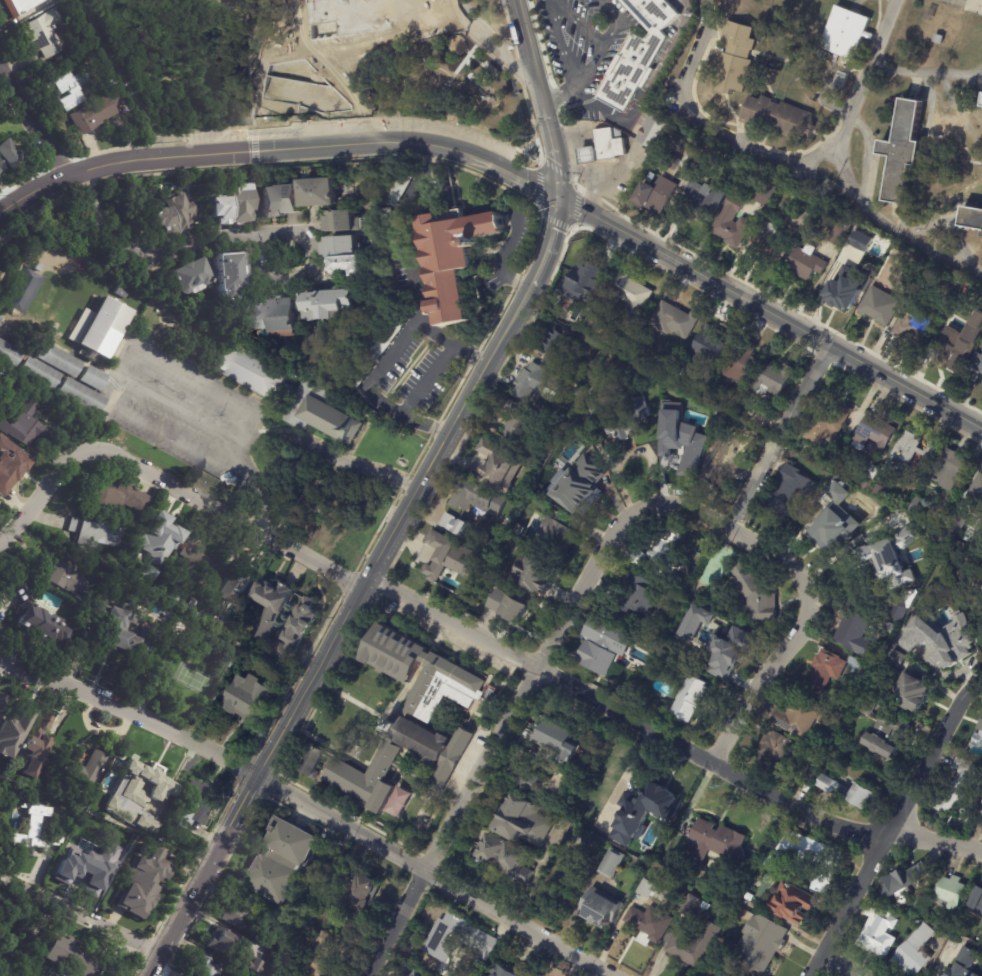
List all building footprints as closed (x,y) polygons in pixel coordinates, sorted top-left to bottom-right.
[(11,20),(0,0),(46,0),(11,20)] [(333,34),(328,0),(435,0),(439,21),(333,34)] [(666,0),(622,0),(651,33),(645,39),(631,32),(599,100),(628,114),(665,36),(661,31),(679,15),(666,0)] [(851,11),(871,19),(854,61),(821,48),(838,5),(851,11)] [(42,58),(37,50),(33,53),(25,38),(23,39),(17,28),(52,8),(59,22),(56,24),(60,33),(55,35),(62,49),(42,60),(42,58)] [(755,51),(753,51),(750,60),(753,61),(744,93),(735,90),(733,96),(717,91),(722,72),(718,71),(724,52),(728,53),(731,44),(723,42),(730,21),(757,29),(754,39),(758,41),(755,51)] [(83,36),(90,32),(94,39),(87,43),(83,36)] [(937,34),(946,37),(943,45),(935,42),(937,34)] [(84,62),(78,53),(89,47),(95,57),(84,63),(84,62)] [(843,87),(835,84),(840,71),(849,74),(844,88),(843,87)] [(79,74),(79,73),(85,83),(76,89),(83,101),(61,114),(55,102),(66,96),(63,91),(56,95),(48,83),(67,72),(70,78),(79,74)] [(116,84),(110,87),(108,82),(114,78),(117,83),(116,84)] [(80,136),(75,128),(74,129),(67,116),(114,91),(121,104),(114,108),(117,114),(92,127),(93,129),(80,136)] [(910,92),(915,93),(913,100),(925,102),(918,141),(924,142),(919,168),(913,167),(906,206),(886,202),(891,176),(882,175),(884,165),(892,167),(894,158),(880,155),(881,154),(871,152),(872,145),(882,147),(883,141),(896,143),(904,98),(908,99),(909,91),(910,92)] [(772,99),(772,101),(781,105),(782,101),(819,116),(809,141),(790,134),(789,137),(771,130),(773,126),(764,122),(761,130),(740,121),(751,96),(761,100),(763,95),(772,99)] [(651,148),(638,141),(651,114),(676,127),(662,153),(651,148)] [(625,133),(628,156),(619,157),(620,162),(583,167),(581,150),(600,148),(597,131),(616,128),(625,133)] [(6,167),(0,172),(0,144),(6,139),(13,147),(22,158),(9,170),(6,167)] [(707,147),(702,156),(694,152),(698,143),(707,147)] [(650,181),(655,173),(660,176),(655,184),(650,181)] [(412,181),(396,208),(386,202),(402,175),(412,181)] [(678,187),(661,218),(636,204),(647,185),(656,189),(662,178),(678,187)] [(339,185),(341,207),(308,209),(306,182),(338,180),(339,185)] [(696,214),(687,209),(692,200),(685,196),(694,181),(706,187),(703,192),(713,198),(719,188),(731,195),(715,224),(696,214)] [(770,208),(758,201),(768,182),(780,189),(770,208)] [(241,224),(230,224),(230,225),(229,225),(229,226),(219,227),(219,226),(217,226),(216,219),(210,220),(209,200),(228,199),(228,189),(237,189),(237,186),(251,185),(252,191),(254,213),(251,213),(251,222),(251,223),(241,224)] [(301,215),(288,216),(288,218),(262,220),(260,190),(300,187),(302,215),(301,215)] [(747,203),(742,215),(741,214),(736,222),(740,224),(744,217),(758,225),(752,234),(751,233),(741,250),(729,242),(730,241),(713,232),(736,193),(749,200),(747,203)] [(190,204),(191,203),(193,207),(199,204),(206,219),(193,224),(189,216),(187,217),(191,228),(178,234),(178,235),(166,240),(163,233),(161,234),(158,228),(154,229),(148,217),(155,214),(157,212),(160,210),(162,211),(166,209),(163,202),(172,199),(182,195),(186,205),(190,204)] [(803,231),(791,223),(804,203),(816,210),(803,231)] [(964,207),(981,210),(981,232),(978,231),(978,232),(975,232),(975,230),(961,228),(964,207)] [(384,230),(381,211),(393,209),(396,227),(384,230)] [(471,218),(501,211),(502,216),(505,216),(507,228),(505,229),(506,232),(479,238),(480,240),(482,242),(484,246),(481,250),(477,250),(474,248),(473,248),(477,269),(465,271),(475,322),(445,329),(441,311),(434,313),(431,300),(440,299),(435,279),(426,281),(424,272),(434,270),(427,237),(421,239),(419,231),(425,230),(422,218),(463,209),(466,219),(471,218)] [(333,231),(332,218),(335,218),(335,213),(357,211),(357,218),(367,218),(368,231),(333,233),(333,231)] [(775,212),(779,214),(778,217),(780,218),(778,222),(771,219),(775,212)] [(842,248),(830,242),(838,226),(836,225),(840,217),(854,225),(842,248)] [(783,230),(777,240),(792,250),(783,266),(769,257),(767,262),(762,259),(765,254),(762,253),(760,256),(750,250),(768,221),(783,230)] [(847,244),(866,252),(872,238),(853,230),(847,244)] [(328,256),(358,255),(357,236),(327,237),(328,256)] [(816,248),(813,255),(829,263),(823,275),(814,271),(808,282),(787,270),(799,247),(805,250),(808,244),(816,248)] [(239,255),(240,265),(242,264),(243,275),(241,275),(242,288),(232,289),(233,299),(219,300),(218,291),(217,291),(215,254),(239,252),(239,255)] [(599,264),(601,266),(602,264),(613,270),(600,294),(599,293),(593,304),(579,296),(585,283),(581,281),(575,293),(562,287),(569,275),(567,274),(578,253),(599,264)] [(356,277),(353,277),(353,270),(343,271),(344,274),(335,275),(333,257),(365,254),(366,276),(356,277)] [(179,296),(178,296),(173,284),(172,285),(170,281),(171,281),(168,274),(179,269),(179,268),(189,263),(189,264),(201,259),(211,281),(209,282),(210,282),(209,285),(208,285),(208,286),(202,288),(202,291),(190,296),(188,295),(182,297),(179,296)] [(38,264),(43,267),(40,272),(35,269),(38,264)] [(619,270),(631,276),(629,279),(655,292),(635,331),(621,324),(631,305),(606,292),(617,269),(619,270)] [(102,276),(106,270),(117,277),(114,282),(102,276)] [(848,312),(821,297),(828,283),(839,289),(847,274),(866,284),(851,313),(848,312)] [(118,288),(129,293),(125,300),(115,295),(118,288)] [(324,293),(353,291),(354,298),(355,298),(356,302),(354,302),(355,320),(338,321),(338,322),(323,323),(323,321),(318,321),(317,323),(314,323),(312,322),(308,322),(307,314),(306,314),(305,296),(320,295),(320,294),(324,293)] [(875,319),(868,315),(868,316),(860,311),(869,294),(899,310),(890,328),(875,320),(876,319),(875,319)] [(116,305),(132,314),(107,362),(78,346),(103,298),(116,305)] [(276,341),(275,331),(246,334),(246,327),(239,328),(238,317),(241,316),(240,302),(260,300),(260,301),(272,300),(272,302),(297,300),(300,333),(299,333),(299,339),(276,341)] [(664,301),(691,316),(693,312),(702,317),(689,341),(667,329),(665,333),(651,326),(664,301)] [(901,339),(893,335),(908,309),(920,316),(921,314),(928,318),(931,313),(942,319),(922,352),(913,347),(915,344),(905,338),(903,341),(901,339)] [(980,321),(981,317),(981,343),(963,378),(948,370),(949,368),(953,363),(942,357),(944,355),(932,348),(938,338),(942,340),(950,327),(967,337),(977,319),(980,321)] [(714,328),(715,329),(712,335),(731,345),(722,362),(710,355),(700,374),(687,367),(708,325),(714,328)] [(576,345),(575,345),(566,363),(561,361),(557,369),(556,369),(555,372),(547,368),(548,365),(544,363),(549,353),(547,351),(548,348),(546,346),(555,328),(557,329),(558,328),(580,338),(576,345)] [(750,341),(759,346),(753,357),(765,364),(750,390),(725,376),(746,338),(750,341)] [(18,369),(0,359),(0,340),(26,354),(18,369)] [(289,374),(284,384),(299,392),(305,381),(343,401),(338,411),(363,424),(352,447),(311,426),(308,433),(284,421),(296,396),(292,394),(289,400),(278,394),(274,402),(214,369),(230,341),(289,374)] [(77,379),(36,357),(44,342),(85,364),(77,379)] [(978,353),(981,355),(981,374),(979,372),(970,367),(978,353)] [(22,371),(30,356),(64,375),(56,390),(22,371)] [(517,394),(520,387),(518,386),(526,370),(529,372),(533,364),(551,372),(551,373),(566,381),(556,403),(545,397),(541,406),(517,394)] [(769,364),(785,372),(789,365),(800,371),(784,401),(771,394),(769,399),(755,392),(760,383),(759,382),(769,364)] [(105,376),(108,378),(100,393),(80,381),(89,366),(105,376)] [(681,367),(689,372),(685,378),(677,374),(681,367)] [(98,395),(109,401),(100,416),(60,392),(68,378),(98,395)] [(4,401),(0,398),(0,396),(1,395),(0,394),(0,381),(1,380),(8,385),(9,383),(17,389),(10,399),(7,397),(4,401)] [(630,433),(629,433),(631,441),(621,444),(617,434),(610,436),(607,427),(595,431),(591,418),(594,418),(590,404),(609,398),(615,418),(633,413),(630,402),(643,397),(648,414),(645,414),(649,427),(630,433)] [(6,436),(0,432),(0,410),(11,418),(17,410),(19,412),(28,399),(40,407),(39,408),(31,419),(50,432),(41,445),(34,440),(28,448),(8,433),(6,436)] [(507,426),(515,413),(508,409),(512,401),(550,423),(526,463),(513,456),(521,442),(504,432),(507,426)] [(672,408),(671,417),(663,416),(665,401),(673,402),(672,408)] [(854,414),(839,443),(831,439),(826,447),(809,438),(825,410),(838,417),(844,404),(856,411),(854,414)] [(877,416),(900,430),(884,456),(883,455),(879,461),(870,455),(877,443),(873,441),(866,453),(854,446),(872,414),(877,416)] [(669,444),(661,444),(663,418),(672,418),(671,433),(670,433),(669,444)] [(756,437),(744,459),(747,461),(742,470),(744,470),(736,486),(733,484),(728,494),(709,484),(718,467),(716,465),(724,449),(732,453),(743,431),(756,437)] [(923,455),(920,454),(909,474),(902,471),(898,479),(887,472),(909,431),(925,440),(921,448),(925,451),(923,455)] [(679,464),(670,461),(671,458),(665,456),(671,439),(691,446),(694,437),(708,442),(704,453),(701,452),(700,454),(704,456),(701,464),(698,463),(694,474),(685,471),(686,468),(682,466),(682,465),(679,464)] [(1,500),(0,499),(0,438),(29,458),(25,464),(28,466),(25,471),(22,476),(20,475),(13,485),(12,484),(10,488),(9,488),(1,500)] [(488,466),(492,460),(478,452),(486,438),(508,450),(504,456),(523,467),(513,486),(514,487),(509,496),(504,493),(503,495),(485,484),(485,483),(480,481),(488,466)] [(931,460),(925,456),(933,444),(939,448),(931,460)] [(967,463),(971,465),(955,494),(942,486),(943,484),(933,478),(949,448),(964,456),(962,460),(967,463)] [(604,469),(602,472),(605,475),(596,487),(605,494),(586,518),(582,515),(579,519),(548,495),(563,475),(567,478),(585,455),(604,469)] [(786,516),(774,511),(784,489),(778,487),(789,464),(803,471),(802,475),(819,483),(800,524),(786,516)] [(125,483),(132,487),(152,498),(143,514),(122,503),(117,513),(108,507),(107,509),(103,507),(104,506),(94,501),(97,496),(86,490),(98,468),(125,483)] [(450,506),(466,477),(508,501),(497,519),(481,510),(480,511),(472,506),(468,513),(461,509),(459,511),(450,506)] [(971,499),(981,478),(981,505),(971,499)] [(867,490),(872,479),(877,482),(871,492),(867,490)] [(547,484),(549,485),(547,489),(541,484),(543,481),(547,484)] [(860,522),(844,540),(814,514),(832,494),(844,505),(843,506),(860,522)] [(934,505),(938,508),(931,521),(913,511),(920,498),(934,505)] [(567,517),(563,525),(579,534),(577,540),(579,540),(574,550),(572,549),(563,565),(539,552),(544,542),(538,538),(548,517),(551,519),(556,509),(568,515),(567,517)] [(443,525),(449,515),(463,524),(464,522),(473,527),(465,541),(442,527),(443,525)] [(480,522),(489,516),(493,523),(484,528),(480,522)] [(69,530),(71,518),(123,529),(119,547),(98,543),(97,547),(77,543),(79,533),(69,531),(69,530)] [(965,523),(968,525),(960,538),(949,532),(957,518),(965,523)] [(684,540),(674,543),(678,558),(682,557),(686,570),(655,579),(648,553),(653,552),(649,538),(666,533),(664,528),(679,524),(684,540)] [(886,583),(877,561),(869,564),(864,551),(872,548),(870,541),(881,537),(883,545),(897,540),(899,538),(915,525),(926,539),(909,551),(908,550),(902,552),(910,573),(916,571),(921,582),(898,590),(895,580),(886,583)] [(426,545),(434,531),(457,543),(456,546),(482,560),(472,579),(446,565),(435,584),(427,580),(429,577),(422,573),(426,567),(417,562),(426,545)] [(487,549),(493,540),(498,544),(492,553),(487,549)] [(187,544),(220,563),(207,586),(182,573),(186,565),(182,563),(186,557),(181,554),(187,544)] [(628,562),(635,549),(647,556),(640,569),(628,562)] [(45,579),(61,551),(68,555),(71,550),(80,555),(77,559),(80,561),(75,571),(90,579),(86,585),(90,587),(87,593),(83,592),(82,594),(78,591),(75,595),(65,590),(66,588),(63,586),(62,588),(45,579)] [(552,585),(543,601),(514,584),(519,576),(515,574),(523,561),(526,563),(531,555),(560,573),(552,585)] [(236,560),(240,563),(241,562),(249,566),(246,571),(255,577),(245,594),(231,598),(220,616),(208,609),(236,560)] [(771,604),(771,609),(777,609),(777,621),(763,622),(763,624),(757,624),(757,621),(744,621),(744,608),(752,608),(752,599),(750,599),(750,595),(740,579),(754,571),(764,590),(771,590),(771,598),(777,598),(777,603),(771,603),(771,604)] [(627,583),(632,574),(651,584),(647,591),(659,597),(647,620),(616,603),(627,583)] [(44,610),(76,628),(66,646),(51,638),(49,643),(41,638),(19,626),(19,625),(15,623),(22,611),(18,609),(20,604),(8,584),(21,577),(35,599),(29,603),(44,610)] [(284,581),(286,582),(285,582),(288,584),(289,584),(291,585),(291,586),(297,590),(267,642),(253,634),(269,606),(253,597),(261,581),(263,582),(268,585),(272,587),(273,584),(279,588),(283,581),(284,581)] [(498,615),(489,610),(496,598),(486,592),(492,582),(504,589),(503,592),(516,599),(519,595),(534,603),(531,609),(532,609),(521,628),(498,615)] [(890,608),(897,594),(903,598),(909,587),(920,593),(904,622),(887,612),(890,608)] [(138,609),(139,609),(133,624),(126,621),(124,626),(122,625),(120,630),(131,635),(131,636),(136,638),(141,624),(161,632),(155,646),(149,643),(145,653),(135,649),(134,654),(124,650),(124,651),(96,640),(103,623),(88,617),(99,591),(109,595),(105,604),(117,609),(120,602),(138,609)] [(175,601),(179,593),(184,596),(184,595),(191,598),(192,597),(199,601),(194,611),(175,601)] [(74,599),(77,594),(84,598),(81,604),(74,599)] [(301,647),(299,650),(301,650),(294,663),(277,654),(310,596),(312,597),(312,596),(319,600),(316,605),(318,608),(318,610),(317,612),(321,614),(314,627),(312,628),(308,636),(307,635),(301,647)] [(691,644),(699,622),(710,626),(715,612),(689,603),(677,639),(691,644)] [(873,621),(865,638),(873,641),(865,657),(835,642),(848,615),(852,617),(855,612),(873,621)] [(630,646),(623,642),(616,655),(610,651),(610,653),(617,657),(605,679),(580,665),(591,643),(597,646),(597,644),(585,638),(596,618),(634,638),(630,646)] [(968,647),(962,652),(963,653),(953,661),(952,659),(945,665),(931,647),(941,639),(939,635),(961,619),(977,641),(968,647)] [(387,626),(428,649),(427,652),(432,655),(434,652),(485,682),(479,692),(483,694),(478,703),(473,700),(468,709),(445,696),(429,724),(411,714),(408,718),(439,736),(441,733),(451,739),(447,746),(449,747),(460,727),(474,735),(440,796),(412,779),(413,778),(392,766),(384,781),(395,788),(379,815),(367,808),(368,806),(321,779),(334,757),(366,775),(389,734),(383,730),(393,714),(399,717),(427,668),(425,667),(427,664),(422,661),(418,669),(420,670),(417,676),(415,674),(409,685),(391,675),(389,679),(377,672),(379,668),(363,658),(383,623),(387,626)] [(748,647),(754,636),(734,625),(728,637),(748,647)] [(927,633),(930,635),(914,652),(903,642),(918,625),(927,633)] [(754,645),(748,655),(741,651),(731,666),(714,655),(721,642),(726,646),(734,633),(754,645)] [(848,662),(839,680),(832,677),(821,698),(804,690),(815,667),(813,667),(819,654),(821,655),(824,648),(841,656),(841,658),(848,662)] [(907,659),(901,669),(888,662),(895,649),(908,657),(907,659)] [(849,662),(851,656),(877,669),(868,686),(855,679),(857,675),(851,672),(852,670),(848,667),(850,663),(849,662)] [(622,667),(626,670),(618,685),(607,679),(616,663),(622,667)] [(936,687),(932,694),(933,695),(931,700),(926,710),(924,709),(922,713),(916,709),(915,711),(905,706),(907,702),(891,693),(896,683),(899,684),(907,670),(928,681),(928,683),(936,687)] [(244,717),(237,713),(235,715),(228,711),(228,709),(221,706),(240,674),(249,679),(253,674),(262,680),(261,682),(275,690),(255,726),(244,719),(245,717),(244,717)] [(711,690),(711,691),(691,725),(673,714),(680,702),(679,701),(691,681),(692,681),(694,677),(710,687),(709,689),(711,690)] [(3,712),(0,711),(0,693),(8,696),(3,712)] [(829,724),(819,719),(808,741),(772,723),(780,708),(789,712),(797,695),(837,715),(831,725),(829,724)] [(879,703),(871,717),(859,711),(867,696),(879,703)] [(1,754),(0,755),(0,728),(6,717),(8,718),(8,717),(17,722),(22,713),(19,711),(18,710),(17,708),(18,706),(19,705),(21,704),(23,704),(25,704),(26,707),(37,713),(11,759),(1,754)] [(45,713),(55,718),(48,732),(46,731),(44,735),(51,739),(50,741),(53,743),(34,780),(23,774),(31,758),(28,757),(29,755),(21,751),(42,711),(45,713)] [(910,727),(898,748),(900,749),(894,760),(880,752),(878,754),(873,751),(873,749),(864,743),(882,711),(910,727)] [(567,728),(578,733),(574,741),(583,746),(574,766),(562,760),(565,752),(541,741),(551,720),(567,728)] [(980,734),(981,729),(981,747),(972,743),(976,733),(980,734)] [(768,734),(770,735),(773,730),(776,732),(777,731),(795,741),(777,772),(759,761),(764,754),(761,752),(764,746),(762,744),(768,734)] [(318,747),(327,752),(327,753),(332,755),(330,760),(324,756),(316,770),(319,772),(315,780),(300,772),(315,745),(318,747)] [(108,756),(90,791),(81,787),(84,783),(67,774),(68,772),(63,769),(66,765),(70,767),(73,762),(84,768),(95,749),(108,756)] [(128,752),(181,782),(173,795),(170,793),(166,801),(147,791),(144,795),(132,788),(134,784),(128,781),(126,784),(113,777),(127,751),(128,752)] [(970,759),(981,764),(981,779),(981,784),(980,786),(978,783),(972,788),(969,785),(964,788),(970,796),(949,813),(948,813),(945,809),(942,812),(940,810),(937,813),(930,803),(967,775),(964,771),(955,768),(958,756),(969,761),(970,759)] [(812,789),(801,781),(810,766),(822,774),(812,789)] [(836,780),(838,781),(837,783),(852,793),(858,782),(877,793),(868,810),(833,790),(831,793),(818,785),(825,774),(836,780)] [(540,776),(540,790),(522,789),(522,775),(540,775),(540,776)] [(208,787),(222,795),(219,799),(220,800),(220,801),(218,801),(212,812),(211,811),(202,826),(193,821),(187,831),(173,822),(181,809),(189,814),(193,806),(180,798),(191,779),(201,785),(202,783),(208,787)] [(665,786),(670,789),(670,790),(677,794),(676,796),(683,799),(672,820),(652,809),(644,824),(645,824),(640,832),(639,832),(636,837),(633,836),(627,846),(610,836),(616,824),(618,825),(627,808),(619,804),(626,790),(643,799),(646,795),(643,792),(646,788),(649,787),(652,788),(656,781),(665,786)] [(411,793),(396,786),(383,812),(397,820),(411,793)] [(63,842),(60,842),(60,844),(45,843),(45,847),(31,845),(31,848),(10,846),(11,833),(28,835),(30,813),(28,813),(28,807),(9,805),(11,792),(23,794),(23,799),(28,800),(27,803),(30,803),(30,804),(38,805),(39,804),(42,804),(42,806),(53,807),(52,816),(42,815),(42,820),(47,821),(45,837),(53,838),(54,828),(65,829),(64,842),(63,842)] [(541,808),(538,813),(554,822),(540,847),(523,837),(520,842),(493,827),(500,814),(504,817),(517,793),(542,806),(541,808)] [(288,820),(320,839),(303,869),(299,867),(297,871),(301,873),(282,906),(243,884),(249,875),(246,873),(257,854),(259,855),(262,851),(266,854),(268,850),(264,847),(273,830),(275,831),(278,826),(274,824),(279,815),(288,820)] [(716,829),(720,831),(723,825),(737,832),(737,831),(748,837),(744,847),(747,855),(739,870),(726,864),(725,857),(711,850),(705,863),(694,857),(700,845),(690,840),(701,818),(717,826),(715,829),(716,829)] [(95,831),(88,828),(91,819),(98,821),(95,831)] [(800,834),(847,852),(829,896),(813,889),(819,873),(790,861),(777,876),(765,863),(783,844),(789,829),(800,834)] [(532,858),(527,867),(536,872),(528,885),(504,872),(508,866),(503,863),(500,869),(478,857),(492,833),(533,856),(532,858)] [(86,843),(96,848),(94,852),(100,855),(90,874),(108,884),(99,899),(63,878),(64,877),(54,871),(63,854),(74,860),(84,842),(86,843)] [(614,880),(600,872),(613,847),(627,855),(614,880)] [(160,860),(173,867),(165,881),(161,878),(156,888),(157,889),(154,895),(157,896),(149,912),(147,911),(141,921),(116,906),(119,899),(121,900),(129,885),(123,882),(128,873),(125,871),(135,853),(145,859),(146,858),(147,858),(153,848),(163,854),(160,860)] [(937,874),(939,877),(887,904),(882,893),(887,890),(884,886),(892,882),(891,879),(906,872),(907,874),(920,868),(920,869),(932,863),(937,874)] [(375,894),(370,904),(371,904),(367,913),(353,907),(355,902),(349,900),(353,893),(342,887),(350,871),(363,877),(365,874),(381,882),(375,894)] [(9,885),(0,883),(0,874),(6,875),(12,877),(9,885)] [(957,876),(963,878),(962,883),(970,885),(960,912),(949,908),(951,903),(938,897),(940,893),(937,891),(940,881),(944,883),(946,877),(953,880),(955,875),(957,876)] [(649,900),(637,893),(645,878),(662,888),(655,898),(651,896),(649,900)] [(821,901),(814,913),(808,909),(806,913),(811,916),(808,921),(807,921),(803,928),(770,909),(775,901),(778,903),(784,891),(780,889),(785,880),(821,900),(821,901)] [(615,898),(624,904),(613,923),(614,924),(612,927),(610,927),(609,930),(599,924),(599,926),(594,923),(594,922),(586,917),(587,915),(580,910),(594,886),(615,898)] [(981,886),(981,917),(968,909),(981,886)] [(753,898),(752,902),(745,899),(748,893),(755,896),(753,898)] [(701,908),(690,929),(700,935),(708,920),(724,928),(701,970),(667,951),(684,920),(685,921),(688,916),(682,912),(692,894),(705,901),(701,908)] [(743,899),(748,901),(742,911),(738,909),(743,899)] [(253,916),(247,926),(253,929),(250,936),(220,920),(225,910),(224,909),(229,900),(246,910),(245,912),(253,916)] [(650,940),(652,936),(625,920),(633,906),(647,914),(652,906),(675,920),(660,946),(649,940),(650,940)] [(878,921),(882,909),(895,913),(892,923),(894,924),(894,926),(900,928),(896,936),(900,938),(888,959),(873,951),(873,953),(858,945),(871,920),(877,923),(878,921)] [(493,937),(495,937),(485,954),(460,940),(447,964),(423,950),(441,918),(446,921),(451,912),(472,923),(471,924),(493,937)] [(789,932),(785,940),(788,941),(781,954),(779,952),(767,974),(761,971),(761,972),(734,957),(746,934),(743,933),(750,920),(752,921),(755,915),(757,917),(759,914),(790,931),(789,932)] [(935,959),(920,975),(913,975),(894,959),(926,922),(939,933),(929,944),(931,945),(926,951),(935,959)] [(227,932),(226,933),(242,941),(239,948),(236,946),(232,955),(227,952),(225,957),(206,947),(216,926),(227,932)] [(338,967),(333,975),(311,975),(314,970),(307,967),(312,957),(309,955),(310,953),(304,949),(311,936),(318,940),(323,931),(337,938),(339,934),(350,940),(342,955),(335,952),(330,963),(338,967)] [(106,962),(99,975),(77,975),(44,959),(56,936),(67,942),(69,937),(77,941),(74,946),(106,962)] [(970,971),(980,975),(947,975),(951,968),(954,970),(957,963),(955,962),(964,945),(979,954),(970,971)] [(271,965),(281,948),(295,956),(286,973),(271,965)] [(222,970),(218,975),(195,975),(190,973),(195,965),(198,966),(203,956),(212,961),(211,962),(211,963),(222,970)] [(261,963),(259,969),(261,970),(258,975),(245,969),(249,961),(251,962),(253,958),(261,963)] [(527,974),(526,975),(492,975),(493,974),(490,972),(496,962),(510,971),(513,965),(514,966),(527,974)] [(417,970),(414,975),(401,975),(407,964),(417,970)]
